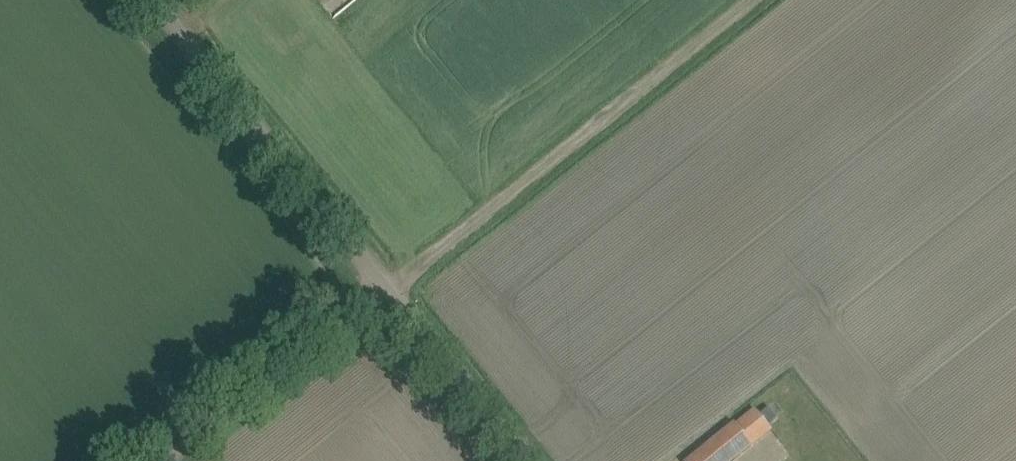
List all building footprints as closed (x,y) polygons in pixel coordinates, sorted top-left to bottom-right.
[(809,404),(791,381),(689,460),(736,460),(809,404)]
